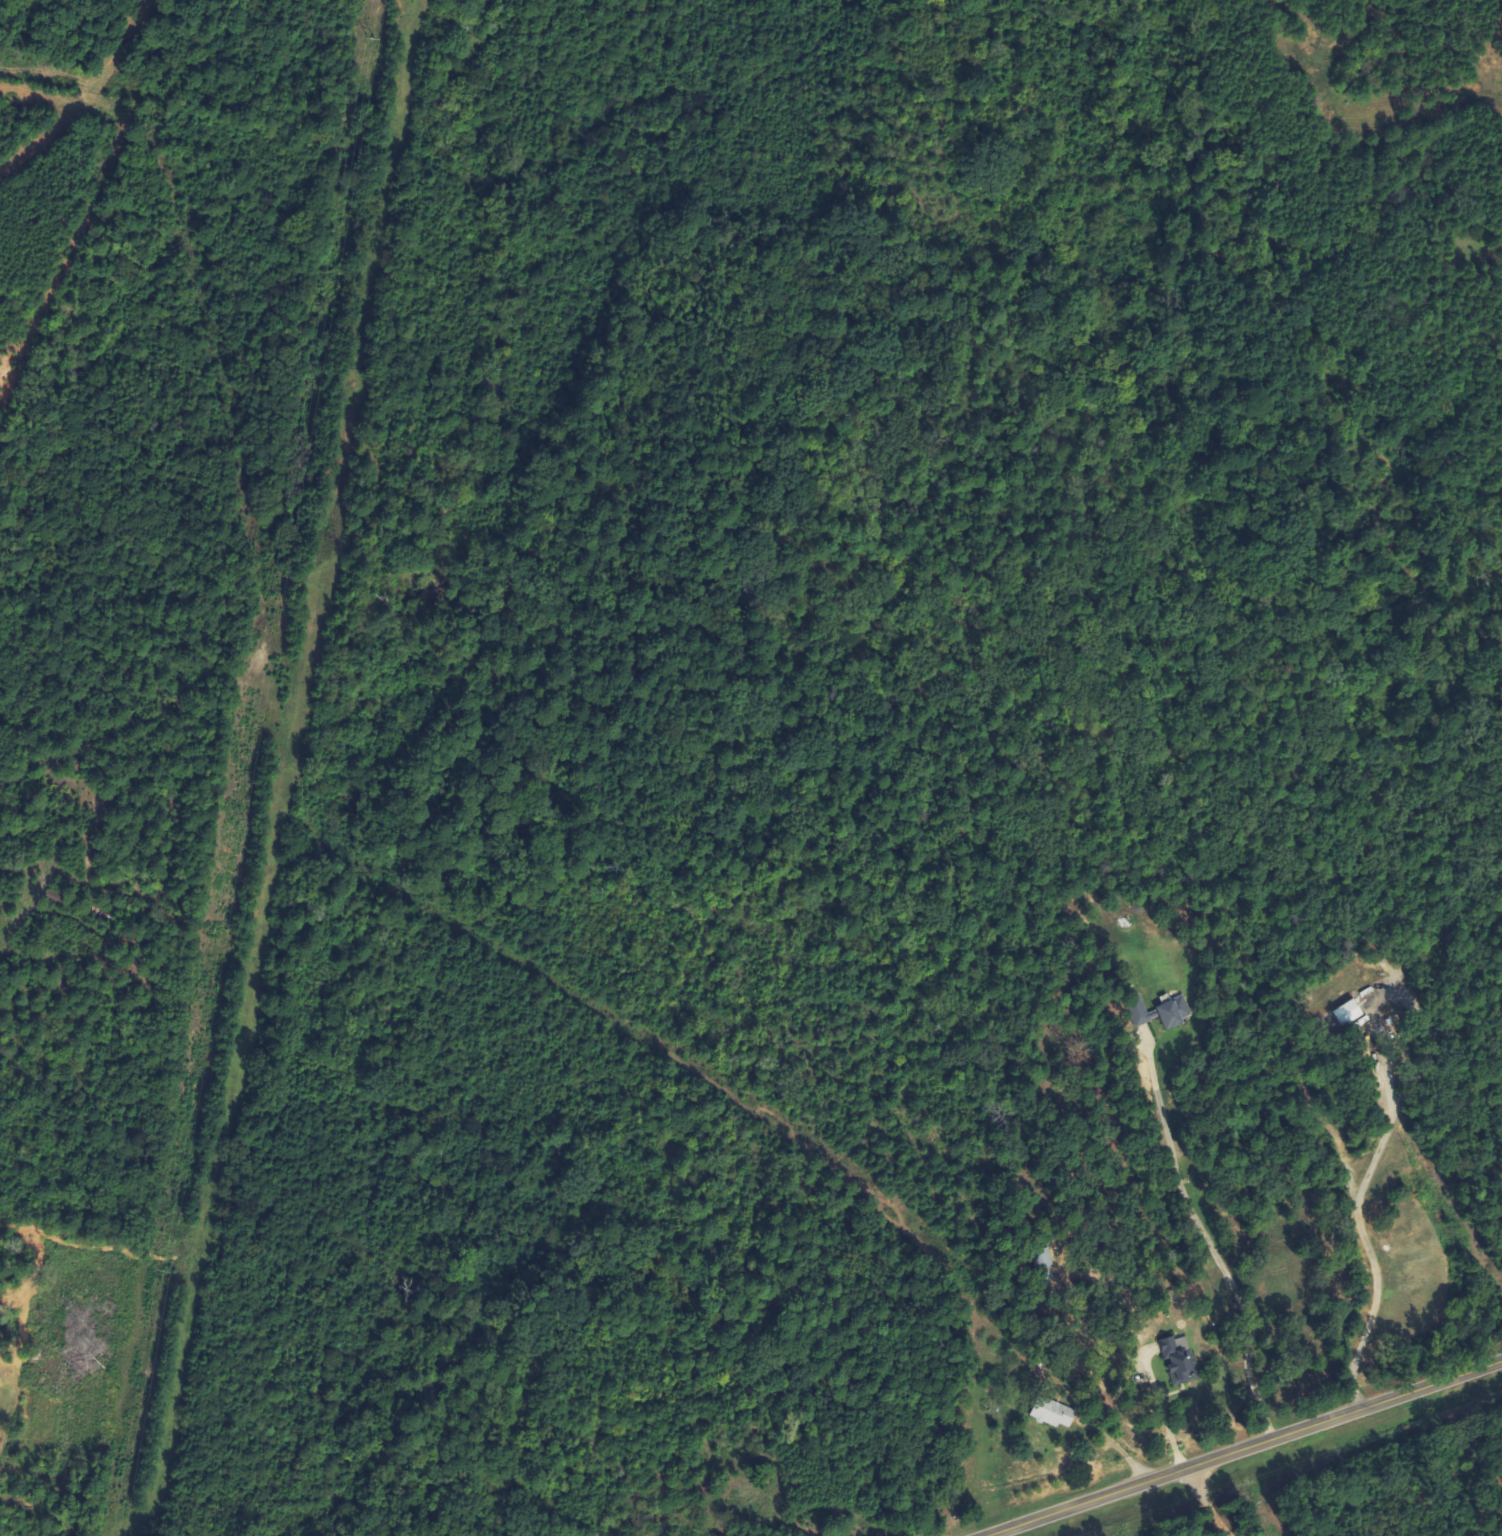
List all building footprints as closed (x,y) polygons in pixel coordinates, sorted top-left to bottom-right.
[(1187,1018),(1195,1015),(1187,995),(1160,1006),(1169,1030),(1189,1023),(1187,1018)] [(1344,1028),(1367,1015),(1357,999),(1335,1012),(1344,1028)] [(1150,1012),(1145,1001),(1131,1007),(1140,1027),(1162,1017),(1159,1009),(1150,1012)] [(1052,1265),(1048,1247),(1030,1251),(1034,1269),(1052,1265)] [(1197,1378),(1185,1333),(1158,1340),(1170,1385),(1197,1378)] [(1026,1415),(1056,1429),(1058,1424),(1067,1428),(1075,1412),(1037,1393),(1026,1415)]
